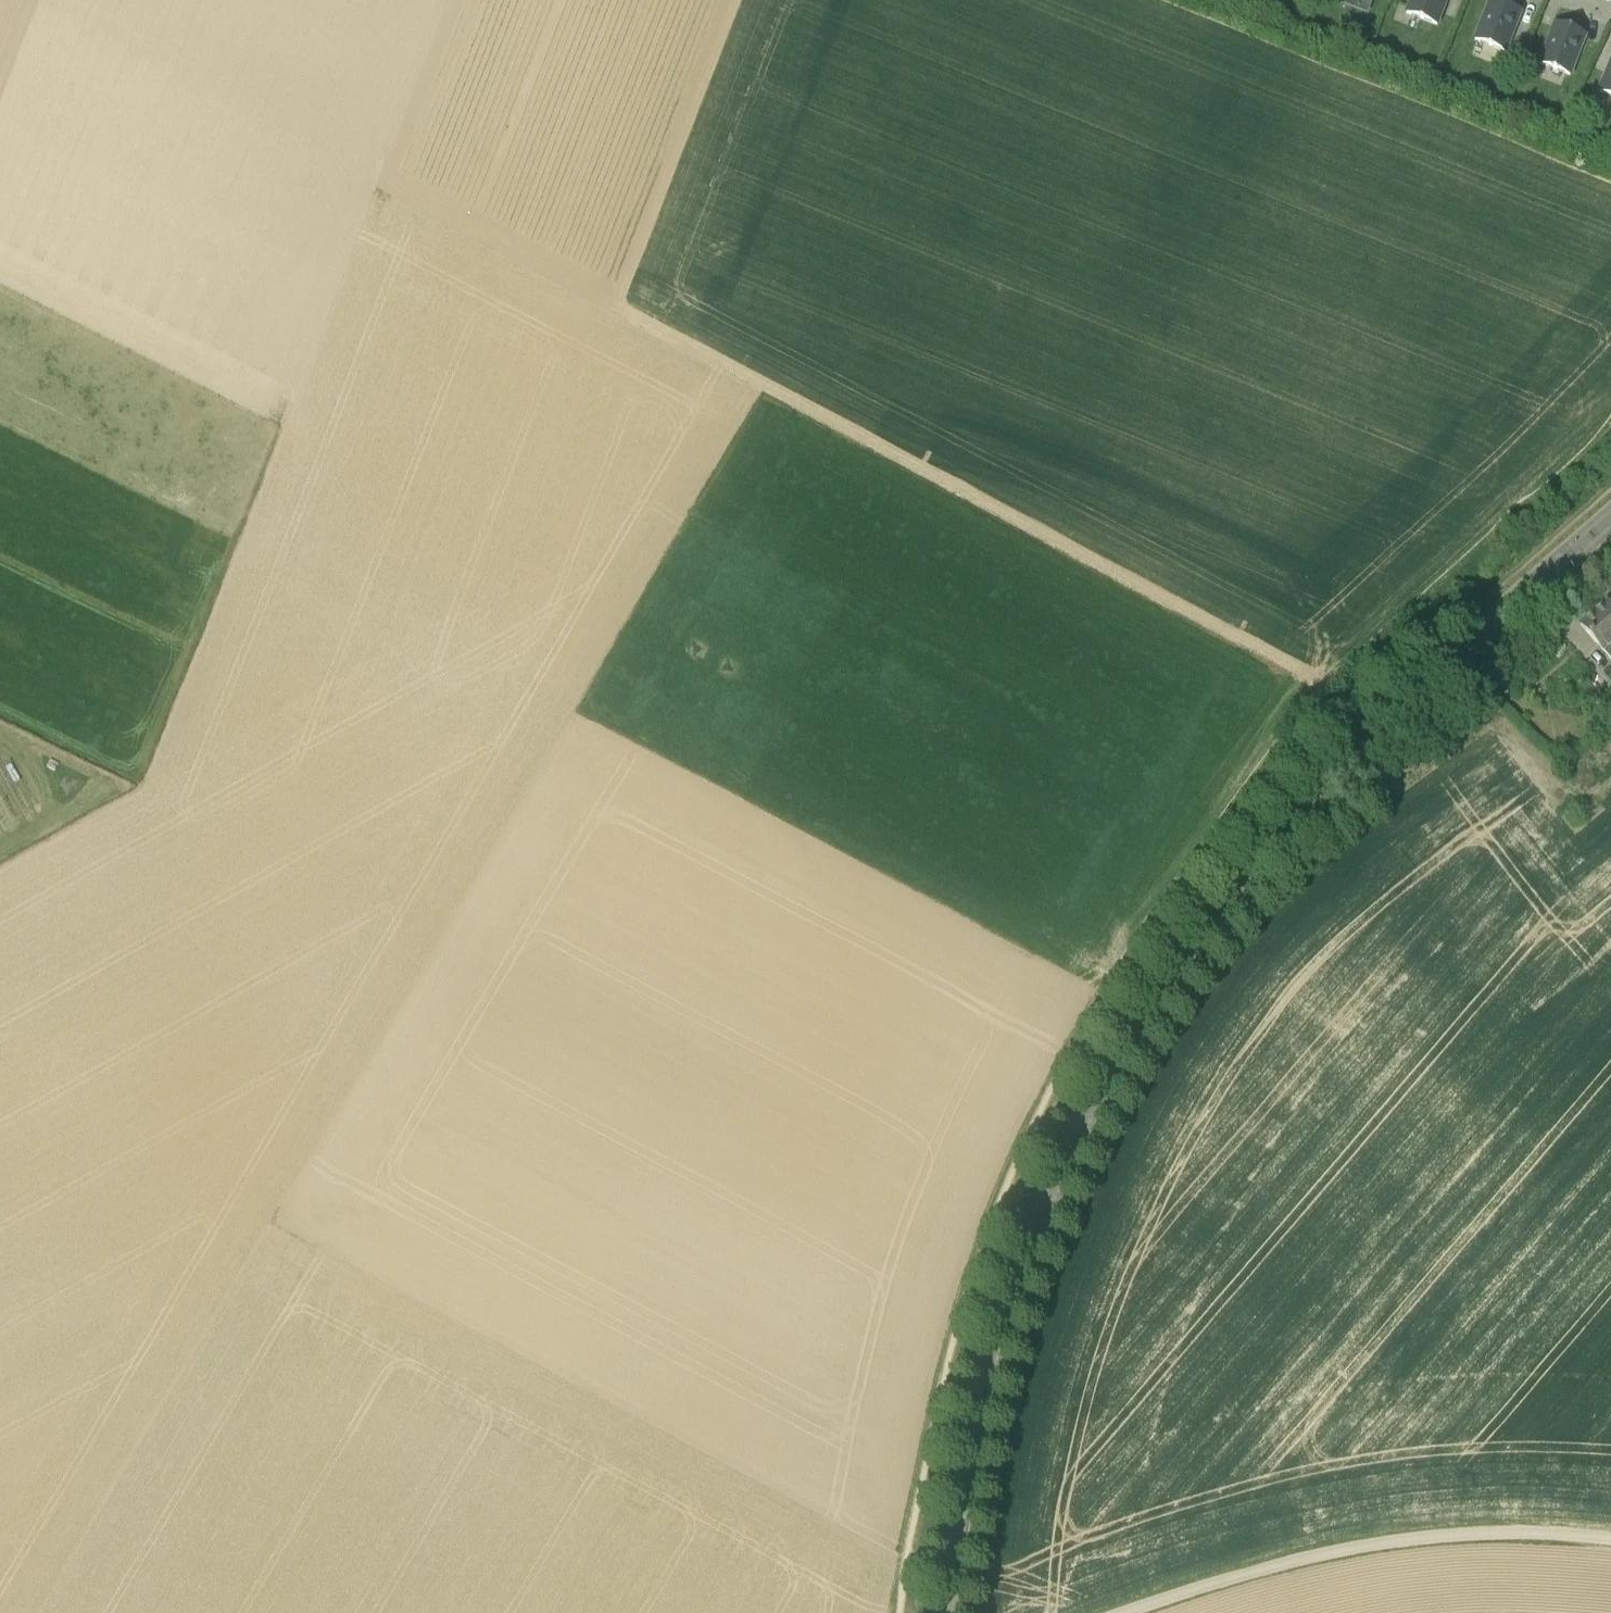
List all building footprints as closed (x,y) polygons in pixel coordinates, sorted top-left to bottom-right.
[(1447,0),(1412,0),(1407,13),(1438,25),(1447,0)] [(1506,52),(1522,12),(1491,0),(1476,40),(1506,52)] [(1571,75),(1585,38),(1586,35),(1555,24),(1540,64),(1571,75)] [(1607,73),(1599,91),(1610,97),(1610,63),(1607,73)] [(1607,602),(1581,625),(1610,661),(1610,607),(1607,602)] [(1577,748),(1566,739),(1556,750),(1567,759),(1577,748)]
